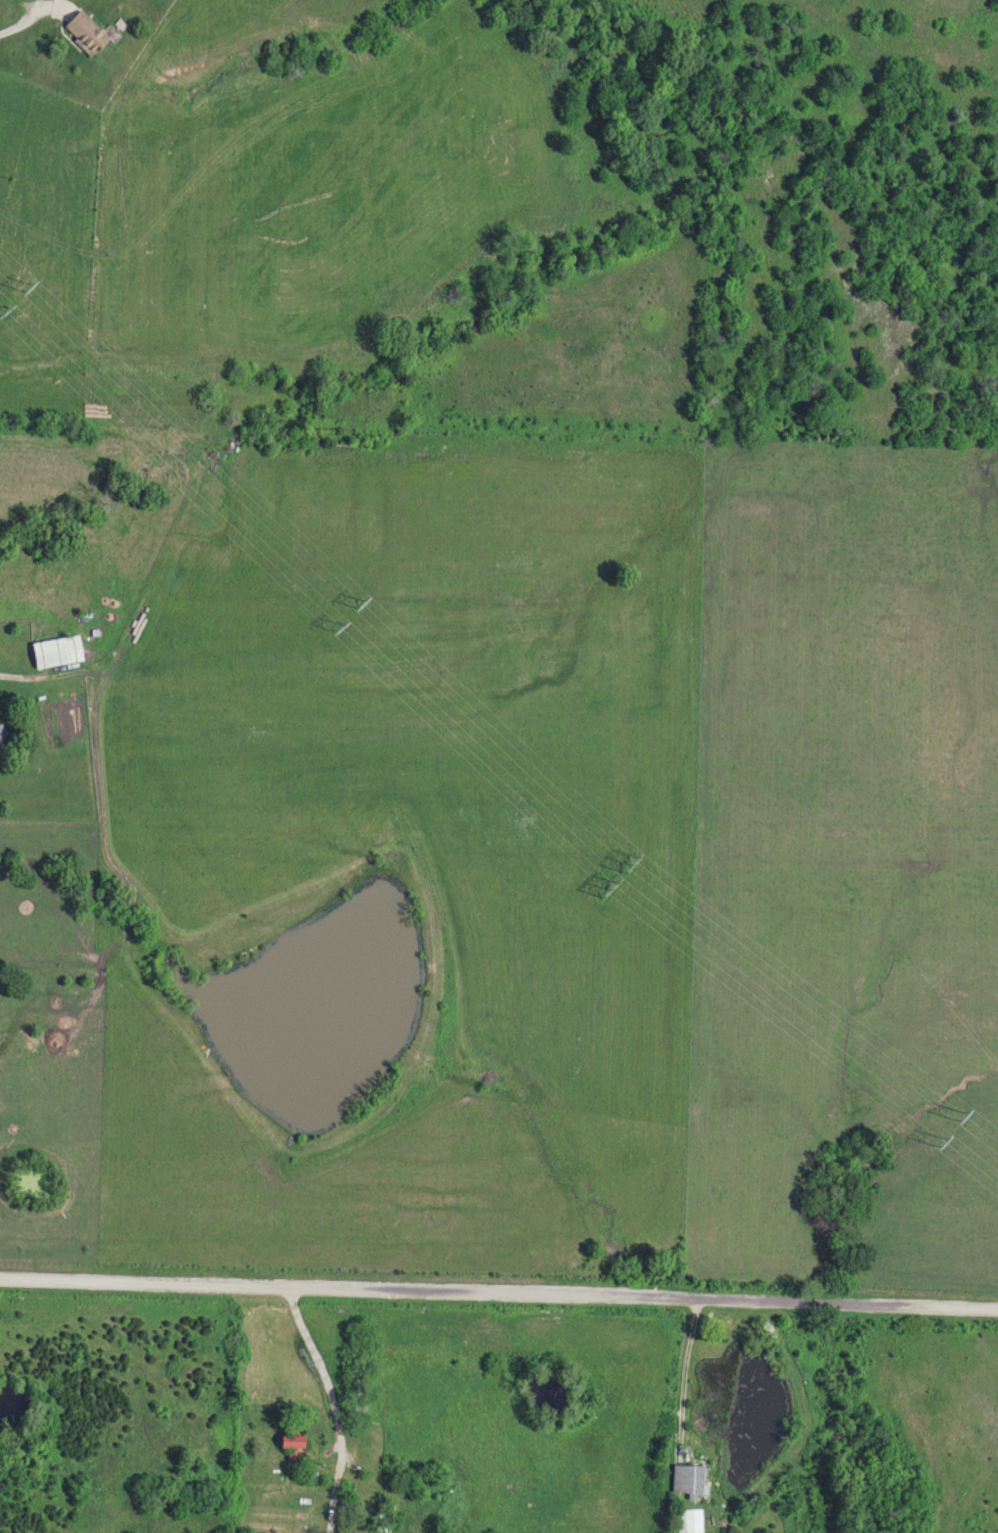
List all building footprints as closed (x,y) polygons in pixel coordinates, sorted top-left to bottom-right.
[(59,26),(89,56),(107,37),(78,9),(59,26)] [(80,662),(76,636),(29,642),(32,668),(80,662)] [(277,1446),(286,1446),(286,1461),(309,1461),(309,1446),(300,1446),(300,1434),(277,1434),(277,1446)] [(671,1493),(701,1493),(701,1465),(671,1464),(671,1493)] [(676,1532),(686,1532),(700,1532),(700,1510),(676,1510),(676,1532)]
